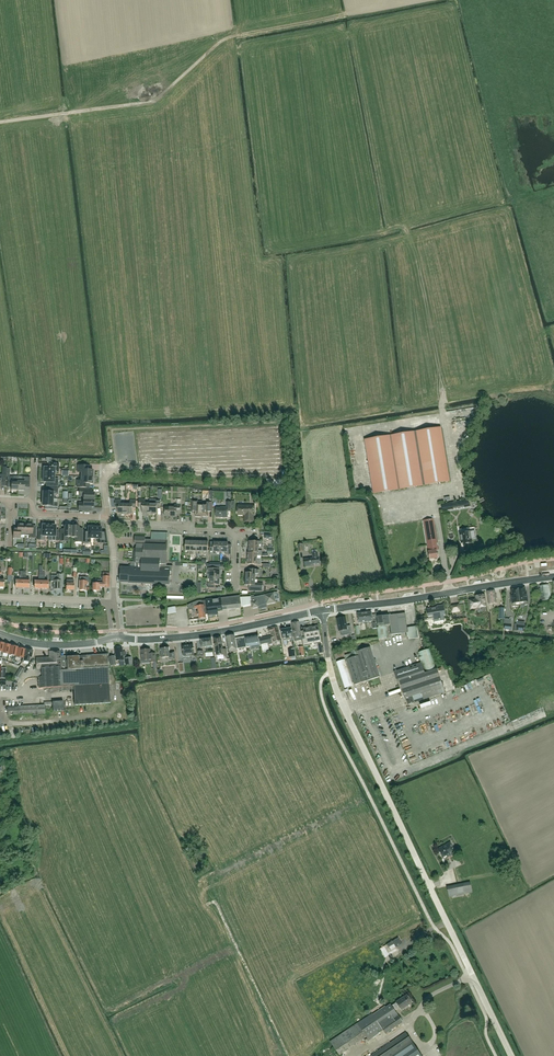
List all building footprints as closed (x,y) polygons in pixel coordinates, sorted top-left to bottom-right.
[(348,426),(349,436),(355,436),(355,432),(363,431),(362,425),(348,426)] [(373,493),(449,481),(441,428),(365,440),(373,493)] [(42,475),(54,475),(54,472),(58,472),(59,463),(51,463),(51,466),(49,466),(49,467),(44,467),(43,471),(42,470),(42,475)] [(81,472),(81,476),(93,477),(93,470),(86,470),(86,466),(77,465),(77,472),(81,472)] [(54,475),(42,475),(42,479),(43,479),(43,482),(50,482),(51,483),(51,486),(58,486),(58,479),(54,478),(54,475)] [(18,490),(18,481),(18,476),(14,476),(7,476),(7,483),(11,483),(11,490),(18,490)] [(93,477),(81,476),(81,480),(77,480),(76,487),(85,488),(86,483),(92,484),(93,477)] [(30,477),(22,477),(22,481),(18,481),(18,490),(24,491),(24,487),(29,487),(30,477)] [(42,498),(53,498),(53,494),(59,494),(59,492),(58,492),(58,487),(51,487),(51,490),(50,490),(49,492),(43,491),(42,498)] [(83,499),(94,500),(94,493),(92,493),(92,489),(79,488),(79,496),(81,496),(83,497),(83,499)] [(212,501),(212,497),(209,497),(209,501),(206,500),(206,504),(202,504),(202,517),(208,517),(208,508),(212,508),(212,501)] [(53,498),(42,498),(42,505),(46,506),(45,509),(57,510),(57,502),(53,502),(53,498)] [(94,500),(83,499),(83,501),(81,503),(78,503),(78,510),(91,511),(91,507),(93,507),(94,500)] [(115,500),(111,500),(112,506),(115,506),(115,507),(118,507),(118,513),(122,513),(121,514),(125,514),(125,504),(121,503),(121,500),(115,499),(115,500)] [(146,514),(149,514),(150,503),(145,503),(145,499),(139,499),(138,507),(142,507),(142,513),(146,513),(146,514)] [(154,503),(150,503),(149,514),(153,514),(153,513),(157,513),(157,507),(160,507),(161,500),(154,499),(154,503)] [(180,512),(181,500),(177,499),(177,505),(174,504),(174,507),(165,507),(164,515),(172,516),(176,516),(177,512),(180,512)] [(125,504),(125,514),(129,515),(129,514),(132,514),(133,508),(136,508),(136,500),(130,500),(130,504),(125,504)] [(197,516),(202,517),(202,504),(202,502),(198,501),(198,500),(192,500),(191,507),(195,507),(195,515),(197,515),(197,516)] [(448,503),(447,503),(448,509),(449,509),(469,506),(468,500),(448,503)] [(231,511),(231,502),(227,502),(226,507),(221,507),(221,508),(216,508),(216,517),(227,517),(227,511),(231,511)] [(254,515),(255,505),(245,505),(238,505),(238,515),(245,515),(245,522),(253,522),(253,515),(254,515)] [(437,550),(438,549),(434,518),(423,520),(429,559),(438,558),(437,550)] [(20,538),(20,535),(25,535),(25,533),(25,524),(17,524),(17,530),(14,530),(14,537),(20,538)] [(33,524),(25,524),(25,533),(29,533),(29,538),(35,538),(36,531),(36,527),(33,527),(33,524)] [(48,525),(48,536),(52,536),(52,540),(58,541),(59,532),(55,532),(56,525),(53,525),(53,524),(50,524),(50,525),(48,525)] [(48,536),(48,525),(42,525),(42,532),(38,531),(38,540),(45,540),(45,536),(48,536)] [(71,537),(71,526),(64,526),(64,529),(60,529),(60,541),(67,541),(67,538),(69,537),(71,537)] [(71,526),(71,537),(73,537),(75,539),(74,542),(82,542),(82,528),(79,528),(79,526),(71,526)] [(94,538),(94,527),(88,527),(88,534),(86,534),(86,535),(83,535),(83,542),(90,542),(90,538),(94,538)] [(94,527),(94,538),(98,539),(97,543),(107,543),(106,536),(102,536),(102,535),(101,535),(101,527),(94,527)] [(461,533),(460,533),(461,543),(464,543),(464,544),(468,543),(469,544),(470,543),(471,543),(472,542),(472,539),(476,539),(474,531),(469,531),(461,533)] [(167,562),(168,533),(151,532),(151,540),(145,539),(144,539),(144,544),(136,544),(136,548),(135,548),(134,548),(133,561),(135,561),(135,562),(140,562),(165,563),(167,563),(167,562)] [(216,551),(220,551),(221,542),(214,542),(214,546),(210,546),(210,554),(216,554),(216,551)] [(228,542),(221,542),(220,551),(225,552),(225,554),(231,555),(231,547),(228,547),(228,542)] [(310,565),(320,563),(319,557),(318,557),(318,553),(312,553),(313,558),(304,559),(305,566),(306,567),(311,566),(310,565)] [(121,567),(120,582),(129,583),(129,582),(134,582),(159,583),(159,584),(169,584),(170,575),(172,575),(173,566),(165,565),(165,563),(140,562),(135,562),(135,561),(133,561),(133,562),(131,563),(131,567),(121,567)] [(210,578),(219,578),(220,572),(215,571),(215,568),(208,568),(208,574),(210,574),(210,578)] [(246,572),(246,579),(255,579),(255,575),(259,575),(260,570),(253,569),(248,569),(248,572),(246,572)] [(102,573),(102,580),(97,580),(97,583),(92,583),(92,590),(99,590),(99,587),(102,587),(109,588),(110,573),(102,573)] [(53,589),(61,589),(61,574),(57,574),(57,575),(51,575),(51,581),(53,581),(53,589)] [(88,582),(89,577),(79,577),(79,581),(79,590),(86,590),(86,585),(87,585),(87,582),(88,582)] [(219,578),(210,578),(210,582),(208,582),(208,588),(215,588),(215,585),(219,585),(219,578)] [(246,579),(245,585),(249,585),(249,591),(263,591),(263,583),(259,583),(255,583),(255,579),(246,579)] [(541,586),(542,594),(547,593),(549,593),(548,585),(541,586)] [(518,589),(520,602),(524,602),(524,605),(528,604),(527,601),(528,601),(527,592),(526,593),(525,588),(518,589)] [(520,602),(518,589),(511,590),(512,598),(511,598),(512,603),(513,606),(516,606),(516,603),(520,602)] [(489,604),(497,603),(495,590),(487,591),(489,604)] [(252,601),(251,602),(252,608),(259,607),(258,606),(265,604),(266,603),(266,604),(275,602),(273,593),(251,598),(252,601)] [(484,594),(475,596),(476,599),(469,600),(471,608),(477,607),(477,608),(486,606),(484,594)] [(221,598),(206,600),(208,614),(209,616),(218,615),(217,609),(226,607),(227,609),(241,607),(240,596),(221,599),(221,598)] [(205,614),(208,614),(206,600),(201,601),(201,600),(197,601),(194,602),(194,606),(195,611),(196,615),(199,615),(199,618),(206,617),(205,614)] [(444,615),(445,615),(443,605),(439,605),(439,606),(427,609),(429,619),(433,619),(434,622),(444,620),(444,615)] [(378,611),(375,611),(375,614),(376,617),(377,616),(378,626),(390,625),(390,626),(391,632),(391,634),(400,633),(404,633),(408,632),(418,631),(417,626),(407,627),(405,613),(380,616),(379,612),(378,613),(378,611)] [(371,612),(364,613),(366,622),(372,621),(373,628),(377,628),(376,617),(375,614),(372,614),(371,612)] [(364,613),(357,613),(359,623),(366,622),(364,613)] [(345,617),(337,619),(339,630),(340,630),(341,636),(352,634),(350,625),(347,626),(345,617)] [(427,620),(427,618),(418,619),(420,627),(422,626),(421,621),(427,620)] [(299,621),(292,623),(294,638),(295,641),(302,640),(301,637),(299,621)] [(271,636),(259,638),(261,645),(268,643),(272,642),(272,640),(273,639),(274,641),(280,640),(277,626),(274,627),(270,627),(268,628),(269,633),(271,632),(272,636),(271,636)] [(307,638),(319,635),(318,626),(304,628),(304,631),(301,631),(303,643),(308,642),(307,638)] [(386,626),(378,627),(379,638),(387,637),(386,626)] [(290,639),(293,639),(291,628),(281,629),(283,640),(287,640),(289,640),(290,639)] [(235,635),(226,637),(228,648),(228,650),(247,647),(245,636),(235,638),(235,635)] [(248,636),(245,636),(247,647),(250,646),(250,648),(260,646),(259,643),(258,635),(249,637),(248,636)] [(221,637),(214,638),(216,655),(223,654),(224,657),(227,656),(226,649),(223,650),(221,638),(221,637)] [(206,647),(212,646),(212,639),(201,640),(201,647),(204,647),(204,648),(206,648),(206,647)] [(2,652),(2,653),(8,654),(9,654),(10,645),(4,644),(3,652),(2,652)] [(8,654),(16,656),(18,648),(18,647),(10,645),(9,654),(8,654)] [(190,656),(194,656),(193,645),(182,646),(183,656),(190,655),(190,656)] [(123,652),(122,652),(122,647),(114,648),(116,660),(123,660),(123,656),(124,656),(123,652)] [(356,652),(345,655),(346,659),(354,685),(380,677),(374,659),(371,650),(370,647),(368,647),(356,652)] [(16,656),(15,657),(24,658),(25,649),(18,648),(16,656)] [(169,660),(175,659),(175,651),(169,652),(169,648),(160,648),(161,658),(169,657),(169,660)] [(422,661),(426,672),(436,669),(431,654),(429,648),(418,652),(420,657),(420,658),(421,661),(422,661)] [(24,658),(23,661),(29,662),(30,657),(32,657),(33,650),(25,649),(24,658)] [(142,663),(156,662),(155,653),(150,654),(150,649),(141,650),(142,663)] [(39,688),(73,686),(109,684),(108,654),(60,657),(60,651),(49,651),(49,657),(36,658),(36,668),(41,668),(41,676),(38,677),(39,688)] [(353,686),(347,665),(345,659),(337,661),(346,689),(353,686)] [(423,699),(444,692),(445,692),(437,669),(436,669),(426,672),(425,673),(421,662),(394,672),(397,682),(399,682),(405,698),(406,698),(412,696),(421,693),(423,699)] [(15,675),(15,676),(19,678),(20,677),(24,669),(20,666),(15,675)] [(75,705),(110,703),(109,684),(73,686),(75,705)] [(414,703),(412,696),(406,698),(408,705),(414,703)] [(63,700),(52,701),(52,705),(53,711),(64,711),(63,700)] [(17,707),(7,707),(7,711),(7,715),(19,714),(20,714),(33,713),(33,715),(38,715),(38,714),(45,714),(45,707),(45,704),(44,704),(26,705),(17,706),(17,707)] [(531,714),(533,717),(538,713),(540,716),(546,711),(542,706),(531,714)] [(476,837),(479,847),(492,842),(489,833),(476,837)] [(449,856),(456,853),(450,842),(438,849),(443,857),(448,854),(449,856)] [(494,867),(494,862),(499,862),(499,858),(489,859),(490,867),(494,867)] [(472,892),(471,886),(470,882),(447,886),(449,897),(472,892)] [(396,1002),(392,1005),(395,1010),(399,1007),(401,1010),(412,1002),(407,994),(396,1002)] [(372,1013),(357,1023),(367,1037),(381,1027),(386,1033),(403,1022),(395,1010),(392,1005),(391,1004),(386,1007),(385,1006),(373,1015),(372,1014),(372,1013)] [(410,1039),(406,1032),(371,1055),(422,1055),(410,1039)]
